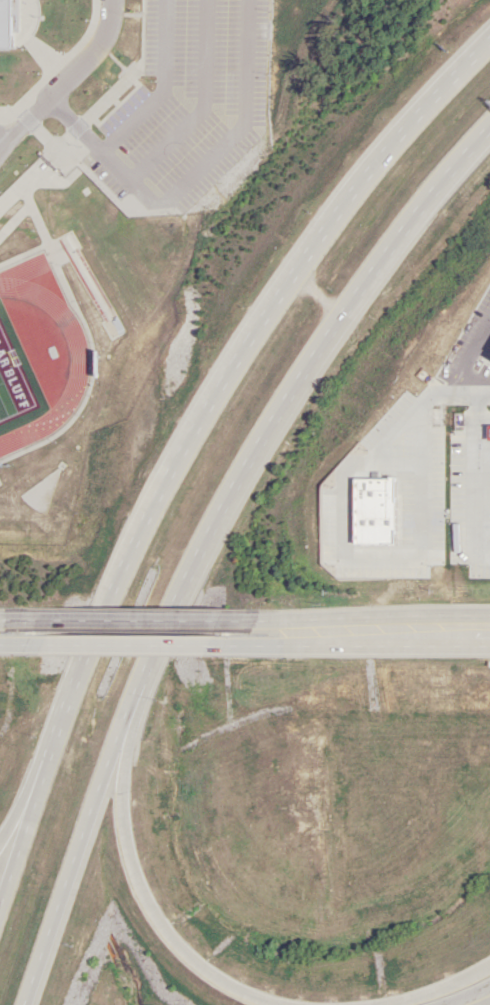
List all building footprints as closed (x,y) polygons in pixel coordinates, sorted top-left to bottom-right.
[(444,572),(444,528),(416,527),(416,549),(402,549),(402,571),(444,572)]
